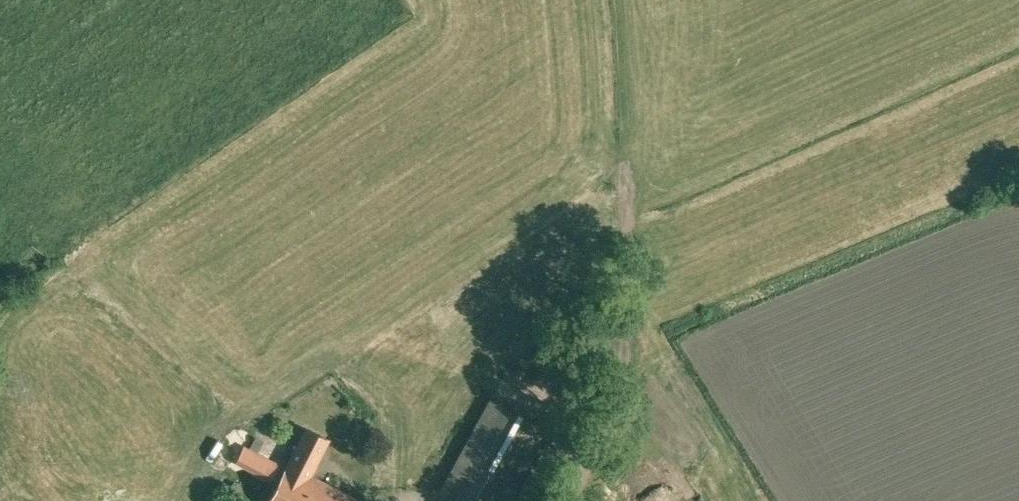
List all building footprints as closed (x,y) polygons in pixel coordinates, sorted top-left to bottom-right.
[(491,399),(441,489),(463,500),(507,500),(546,429),(491,399)] [(360,500),(310,475),(329,439),(306,428),(268,500),(360,500)]
